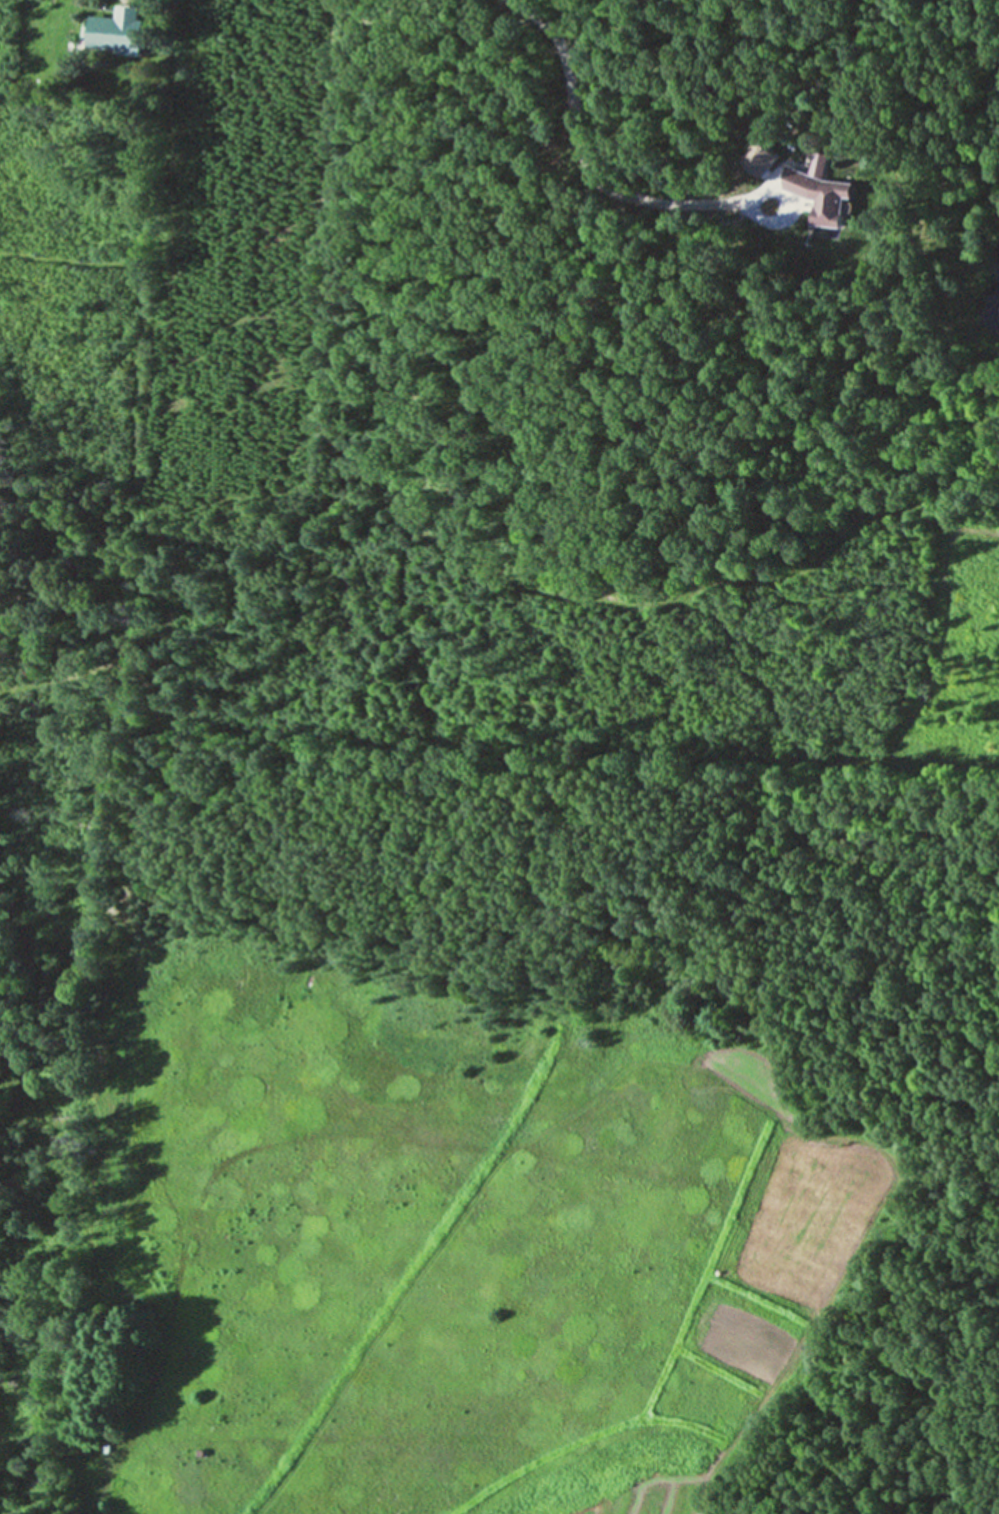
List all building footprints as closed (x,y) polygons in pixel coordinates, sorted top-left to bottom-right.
[(91,17),(89,47),(141,49),(142,20),(136,20),(137,7),(116,6),(116,18),(91,17)] [(853,183),(787,173),(783,196),(814,200),(810,225),(839,230),(843,199),(850,200),(853,183)]
